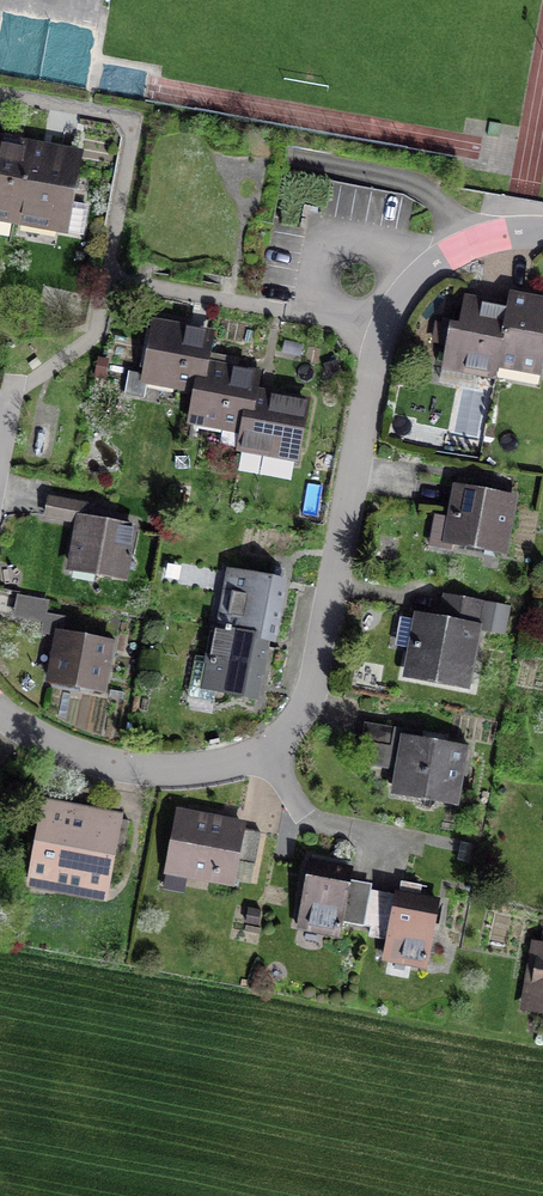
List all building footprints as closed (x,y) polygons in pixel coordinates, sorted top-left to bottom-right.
[(15,216),(28,147),(0,142),(0,213),(15,216)] [(74,155),(28,147),(15,216),(60,224),(59,229),(81,233),(87,203),(65,199),(74,155)] [(498,362),(522,366),(523,360),(542,364),(542,357),(542,303),(510,297),(508,309),(498,362)] [(498,362),(508,309),(462,301),(457,327),(438,323),(435,342),(446,344),(443,360),(480,366),(479,372),(496,375),(498,362)] [(199,389),(203,365),(209,340),(188,335),(189,331),(157,324),(146,376),(129,373),(125,395),(144,399),(148,379),(199,389)] [(241,446),(252,397),(255,380),(235,376),(236,372),(203,365),(199,389),(193,415),(222,421),(218,442),(241,446)] [(252,397),(241,446),(263,451),(264,445),(294,451),(305,401),(271,394),(270,401),(252,397)] [(493,494),(459,487),(452,519),(435,516),(429,545),(452,549),(453,543),(501,552),(511,500),(493,497),(493,494)] [(84,505),(50,499),(47,515),(80,521),(71,568),(123,578),(133,528),(81,518),(84,505)] [(225,631),(267,639),(273,640),(284,580),(230,570),(226,594),(232,595),(225,631)] [(47,601),(19,595),(15,615),(43,620),(47,601)] [(481,604),(446,597),(443,613),(452,615),(451,624),(419,618),(409,671),(466,682),(481,604)] [(510,630),(511,602),(485,601),(483,629),(510,630)] [(267,639),(225,631),(214,629),(208,665),(196,663),(190,697),(215,702),(217,690),(256,697),(267,639)] [(111,643),(59,633),(50,681),(102,691),(111,643)] [(411,750),(401,749),(394,793),(456,803),(465,747),(438,743),(437,747),(412,743),(411,750)] [(128,820),(49,805),(34,880),(102,893),(110,855),(121,857),(128,820)] [(262,832),(185,817),(175,869),(233,880),(237,863),(255,866),(262,832)] [(351,871),(310,863),(299,922),(340,930),(343,916),(365,921),(371,891),(348,887),(351,871)] [(426,961),(437,903),(397,895),(386,954),(426,961)] [(540,947),(530,1002),(542,1004),(542,948),(540,947)]
